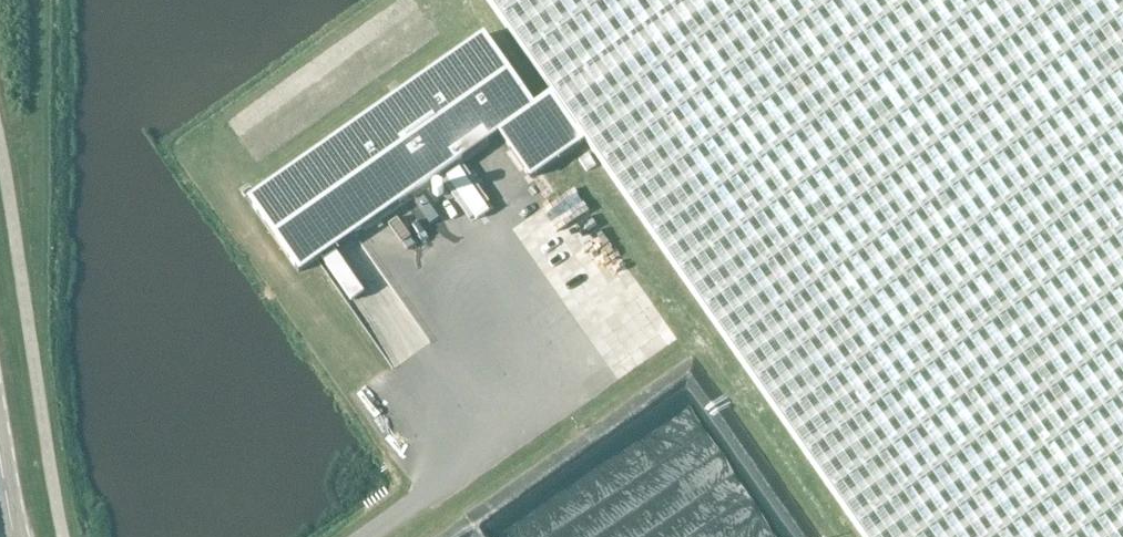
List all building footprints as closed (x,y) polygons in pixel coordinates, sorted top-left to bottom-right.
[(552,94),(585,141),(863,536),(1122,536),(1122,0),(487,0),(552,94)] [(530,179),(585,140),(552,94),(534,107),(485,36),(248,201),(299,273),(498,134),(530,179)] [(429,196),(438,206),(455,191),(446,181),(429,196)] [(320,278),(384,365),(402,352),(376,318),(368,324),(361,316),(378,303),(369,291),(368,292),(345,260),(320,278)] [(605,312),(575,324),(581,340),(612,328),(605,312)] [(626,337),(607,340),(611,365),(631,361),(626,337)]
